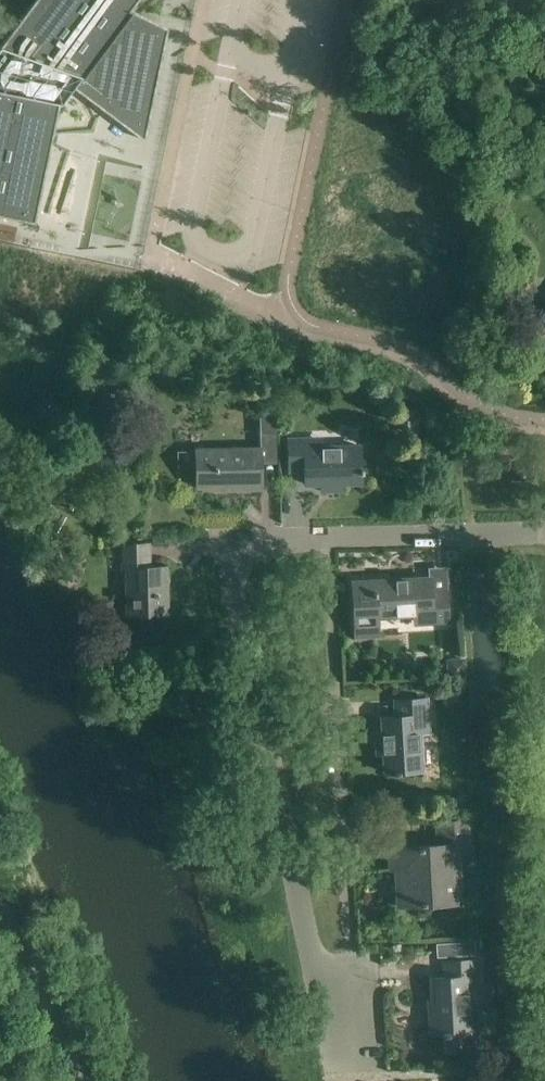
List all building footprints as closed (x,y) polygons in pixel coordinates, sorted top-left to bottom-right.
[(36,223),(61,102),(73,86),(145,140),(167,37),(130,9),(137,0),(34,0),(0,45),(0,216),(36,223)] [(276,434),(275,405),(260,406),(260,435),(276,434)] [(289,439),(289,449),(290,470),(305,470),(306,484),(326,483),(326,486),(329,491),(343,490),(343,483),(361,482),(361,472),(363,472),(363,467),(361,467),(361,446),(314,447),(314,439),(289,439)] [(262,485),(261,447),(197,448),(198,486),(230,486),(230,481),(244,480),(245,485),(262,485)] [(148,544),(124,544),(124,569),(127,569),(128,613),(166,612),(165,567),(147,567),(147,559),(149,559),(148,544)] [(447,590),(431,591),(430,577),(405,578),(405,582),(397,583),(397,579),(353,581),(356,635),(357,635),(357,627),(379,625),(378,617),(424,614),(424,623),(449,621),(447,590)] [(120,645),(103,646),(104,660),(121,659),(120,645)] [(426,698),(417,698),(395,700),(396,716),(382,716),(383,737),(380,737),(376,740),(377,754),(384,753),(385,772),(395,772),(395,774),(401,773),(400,771),(422,770),(419,724),(427,723),(426,698)] [(467,820),(458,820),(436,822),(438,843),(389,846),(390,869),(400,868),(402,905),(462,902),(459,850),(469,850),(467,820)] [(475,959),(465,960),(444,961),(445,977),(431,978),(434,1034),(444,1033),(445,1049),(480,1047),(479,1030),(471,1030),(469,985),(476,985),(475,959)]
